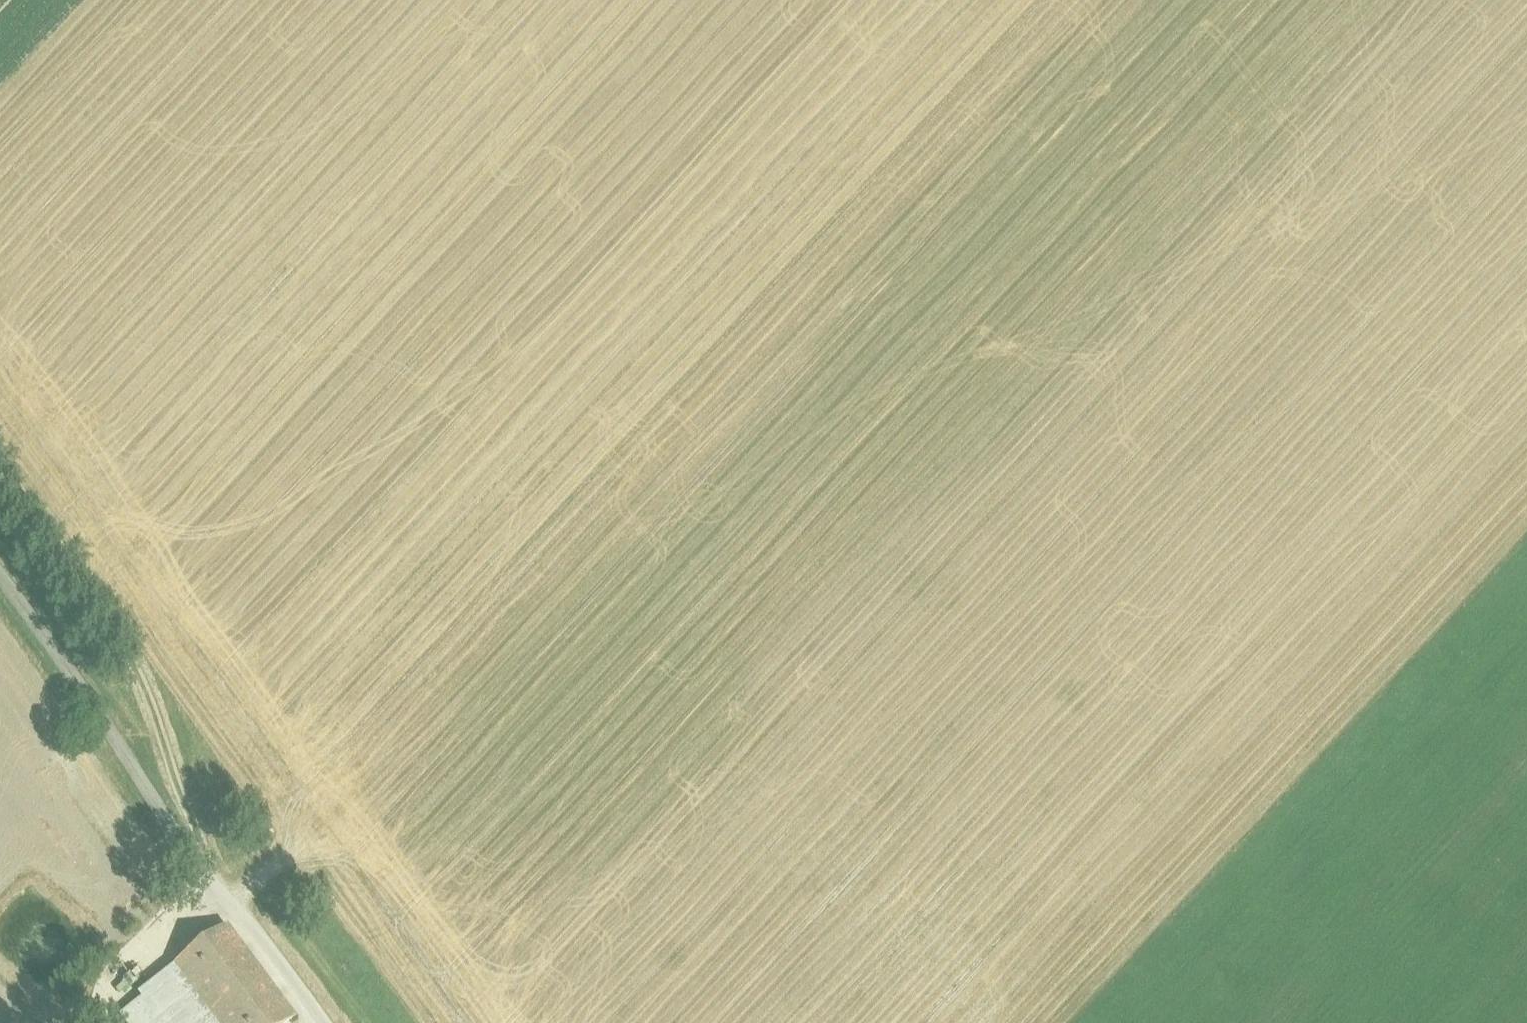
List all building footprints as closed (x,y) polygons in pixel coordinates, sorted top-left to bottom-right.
[(120,1014),(126,1022),(291,1022),(295,1020),(226,927),(137,993),(141,998),(120,1014)]
